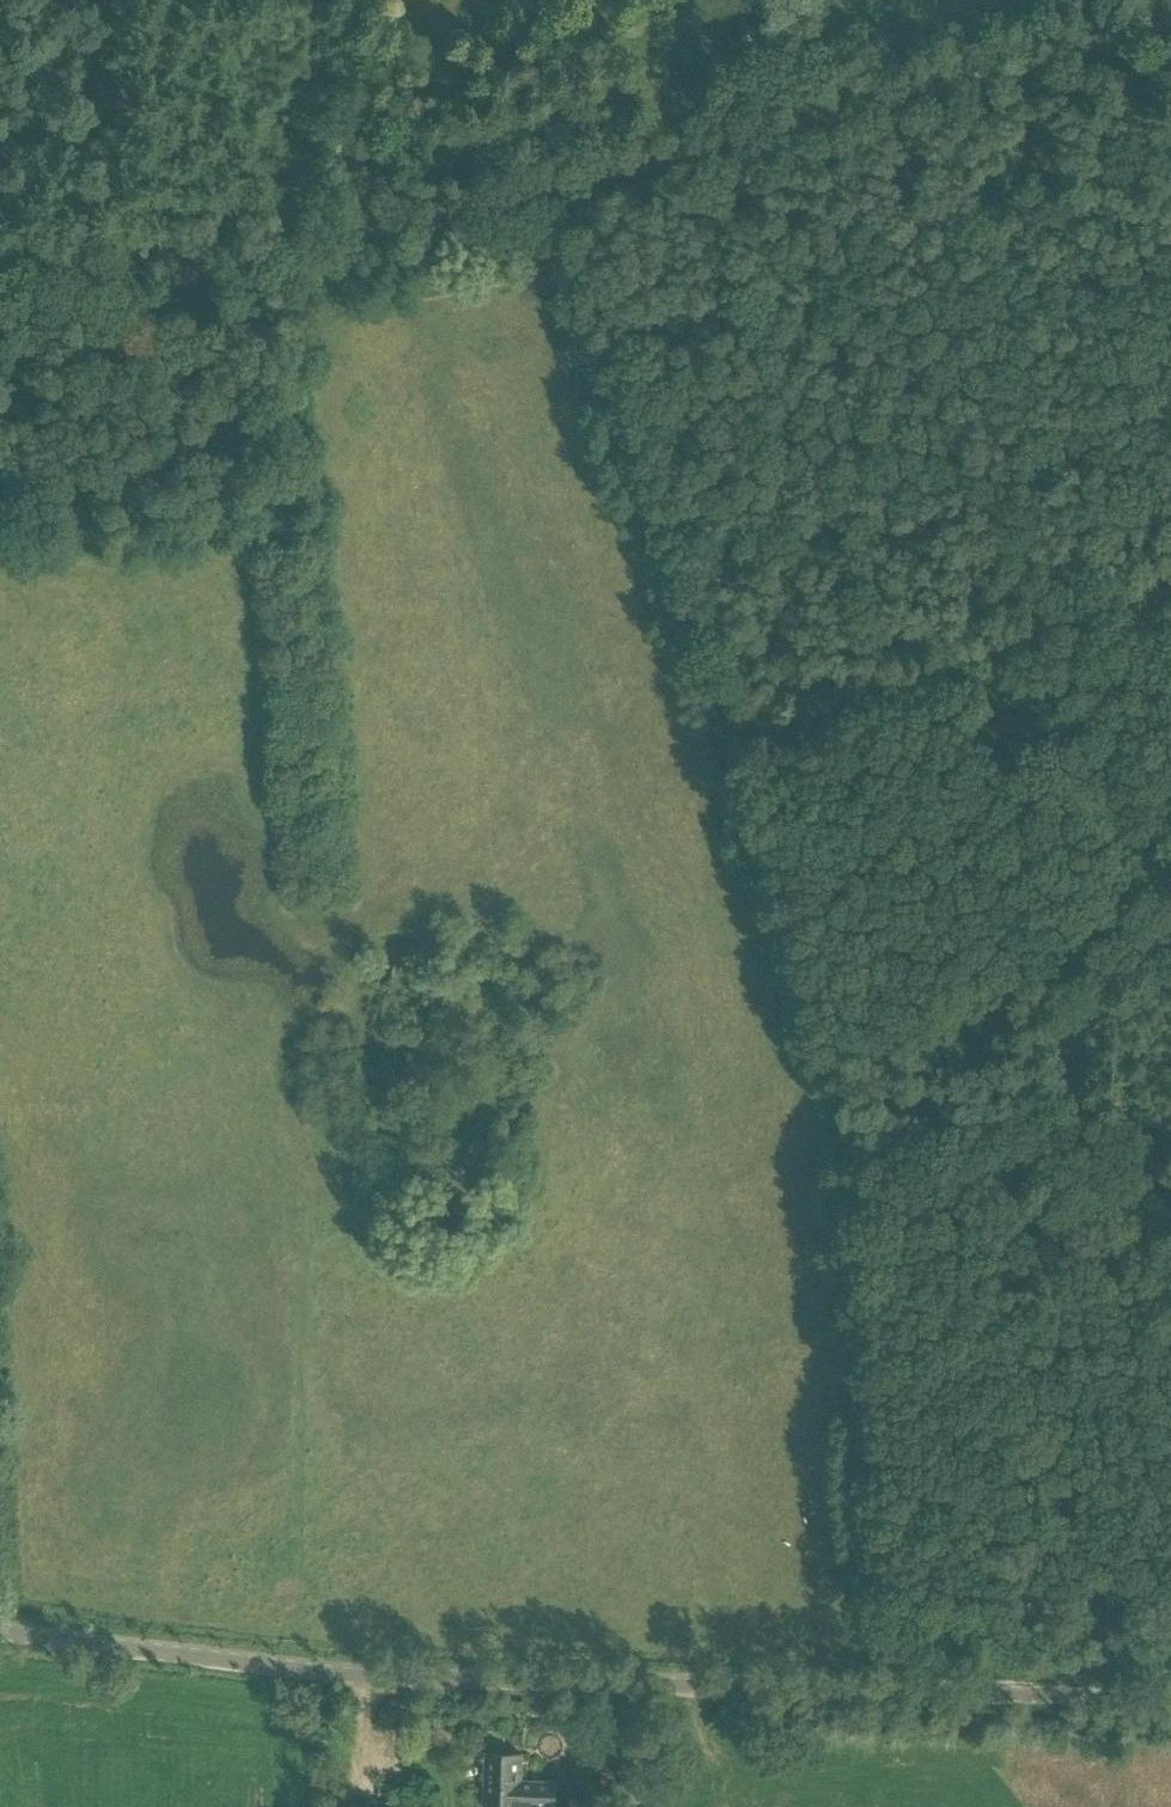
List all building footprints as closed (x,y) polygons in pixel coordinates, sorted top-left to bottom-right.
[(484,1806),(504,1806),(504,1793),(506,1793),(506,1781),(522,1781),(523,1755),(486,1753),(484,1806)] [(504,1806),(521,1806),(544,1806),(555,1806),(555,1782),(522,1781),(506,1781),(506,1793),(504,1793),(504,1806)] [(381,1785),(381,1798),(385,1798),(403,1798),(403,1785),(381,1785)] [(385,1806),(420,1806),(420,1798),(403,1798),(385,1798),(385,1806)]
